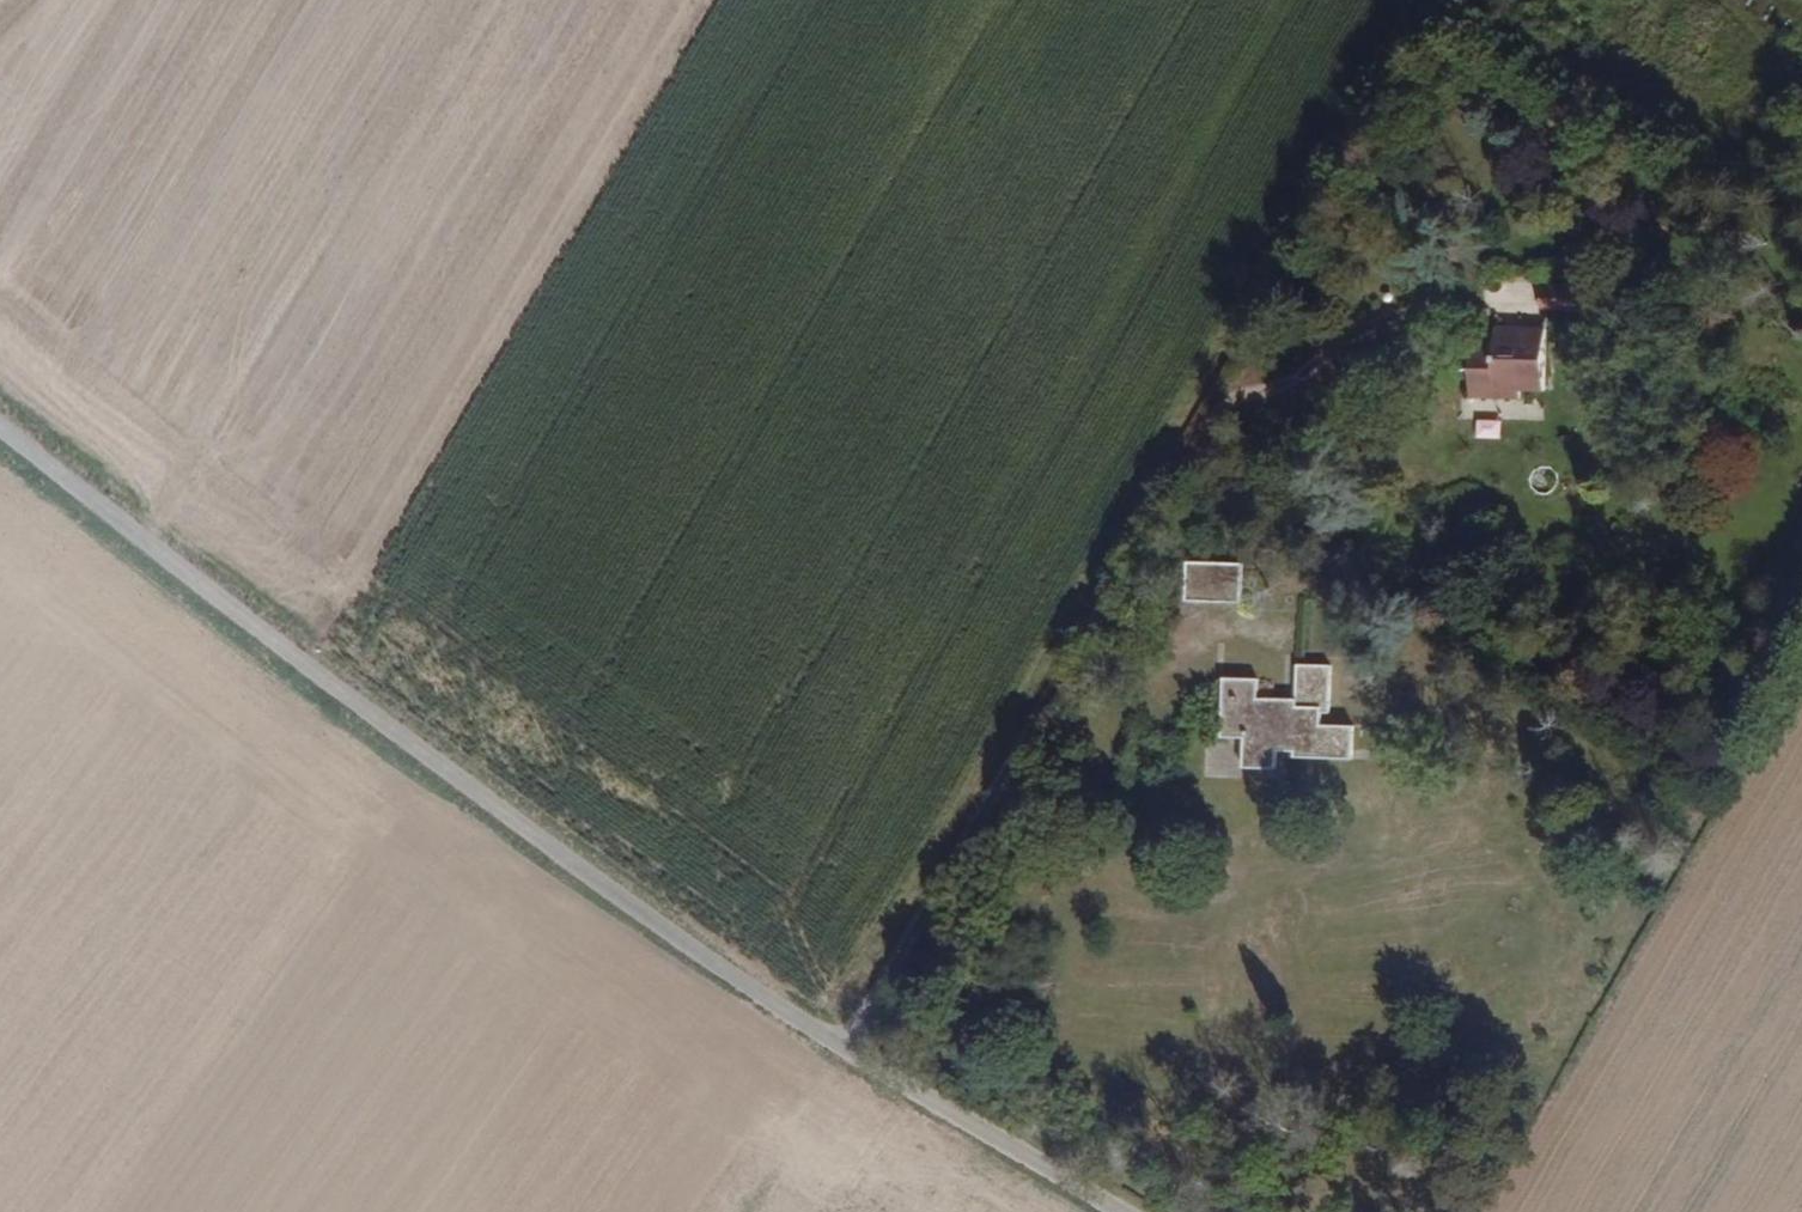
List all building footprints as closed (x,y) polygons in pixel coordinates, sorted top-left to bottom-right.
[(1582,322),(1583,293),(1541,291),(1541,319),(1582,322)] [(1539,400),(1541,335),(1491,333),(1489,346),(1465,347),(1463,405),(1512,408),(1517,400),(1539,400)] [(1187,556),(1186,597),(1243,599),(1244,558),(1187,556)] [(1355,771),(1356,734),(1330,734),(1324,728),(1333,719),(1332,708),(1334,676),(1331,672),(1298,671),(1296,715),(1283,714),(1277,707),(1259,707),(1258,688),(1222,686),(1220,750),(1242,751),(1241,781),(1281,783),(1283,764),(1298,764),(1298,771),(1355,771)]
